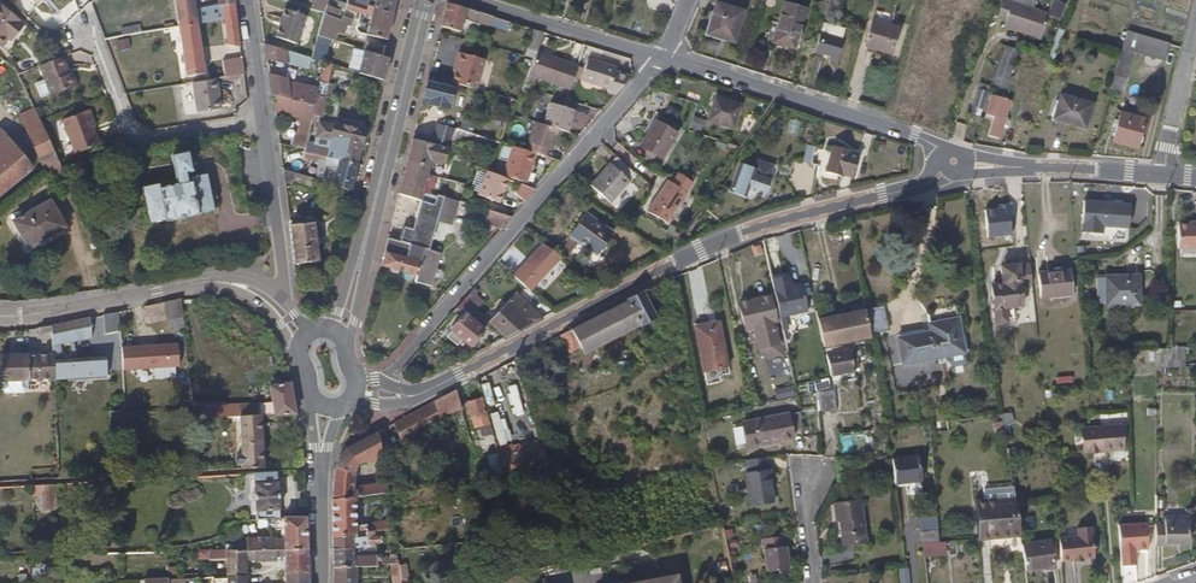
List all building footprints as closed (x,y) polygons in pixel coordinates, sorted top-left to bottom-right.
[(178,28),(197,25),(193,0),(174,0),(178,28)] [(219,7),(222,7),(224,20),(236,17),(233,0),(218,0),(219,7)] [(324,12),(326,0),(312,0),(310,10),(324,12)] [(344,3),(334,0),(328,0),(325,12),(341,16),(344,3)] [(357,4),(375,10),(378,0),(359,0),(357,4)] [(391,15),(396,0),(378,0),(375,10),(391,15)] [(552,1),(550,0),(536,0),(535,3),(549,8),(552,1)] [(1049,15),(1003,0),(1002,0),(996,19),(1005,22),(1003,27),(1041,39),(1049,15)] [(1061,19),(1066,3),(1058,0),(1053,0),(1048,14),(1061,19)] [(348,5),(344,4),(342,12),(346,13),(347,10),(365,16),(366,14),(373,17),(367,36),(384,40),(391,15),(375,10),(357,4),(349,1),(348,5)] [(458,32),(461,22),(465,8),(446,3),(440,27),(458,32)] [(9,39),(7,38),(12,32),(17,36),(25,26),(0,4),(0,49),(1,49),(9,39)] [(733,44),(743,12),(716,4),(706,35),(733,44)] [(791,49),(801,10),(781,5),(770,44),(791,49)] [(295,44),(306,16),(282,8),(272,36),(295,44)] [(461,22),(480,28),(485,14),(465,8),(461,22)] [(487,31),(492,17),(485,14),(480,28),(487,31)] [(340,22),(324,16),(318,37),(330,41),(334,42),(340,22)] [(236,17),(224,20),(226,47),(240,48),(236,17)] [(216,21),(197,25),(178,28),(186,78),(204,75),(203,64),(197,30),(217,26),(216,21)] [(120,27),(122,36),(141,32),(140,24),(120,27)] [(895,35),(869,27),(861,52),(887,61),(895,35)] [(537,50),(543,32),(532,29),(527,47),(537,50)] [(7,38),(9,39),(12,42),(17,36),(12,32),(7,38)] [(1159,49),(1159,46),(1161,38),(1137,35),(1136,45),(1159,49)] [(127,37),(116,40),(118,51),(130,48),(127,37)] [(330,41),(318,37),(312,59),(324,63),(330,41)] [(810,56),(826,60),(833,62),(838,43),(814,37),(810,56)] [(286,52),(264,45),(266,60),(281,64),(286,52)] [(1121,49),(1110,89),(1123,93),(1135,53),(1121,49)] [(389,59),(365,52),(359,73),(383,81),(389,59)] [(457,64),(452,83),(475,89),(484,59),(458,52),(455,63),(457,64)] [(567,90),(575,65),(536,52),(533,58),(527,77),(535,80),(567,90)] [(1009,79),(1016,57),(1004,54),(995,83),(1009,88),(1011,80),(1009,79)] [(612,95),(628,75),(614,71),(615,66),(585,57),(578,80),(606,89),(605,93),(612,95)] [(67,68),(63,58),(39,67),(51,96),(77,87),(72,73),(69,74),(66,76),(64,69),(67,68)] [(216,80),(244,76),(242,59),(203,64),(204,75),(205,81),(216,80)] [(287,80),(268,77),(271,95),(277,96),(315,104),(313,115),(322,117),(326,97),(317,95),(319,88),(287,82),(287,80)] [(532,91),(535,80),(527,77),(523,88),(532,91)] [(205,81),(192,84),(196,112),(216,110),(215,100),(219,100),(216,80),(205,81)] [(320,81),(319,88),(317,95),(326,97),(327,95),(329,83),(320,81)] [(970,111),(981,115),(990,85),(979,81),(970,111)] [(452,89),(426,82),(422,97),(430,100),(428,105),(447,110),(452,89)] [(277,96),(274,113),(311,122),(313,115),(315,104),(277,96)] [(731,129),(739,105),(714,97),(707,120),(731,129)] [(1005,138),(1016,103),(995,97),(989,116),(997,119),(992,135),(1005,138)] [(1084,128),(1091,106),(1061,97),(1054,119),(1084,128)] [(541,124),(566,130),(571,108),(547,102),(541,124)] [(671,106),(665,111),(681,127),(695,113),(688,106),(679,115),(671,106)] [(77,155),(101,146),(95,133),(92,134),(91,130),(94,129),(97,127),(90,110),(64,121),(77,155)] [(19,118),(38,159),(41,157),(52,150),(40,123),(34,111),(19,118)] [(1135,149),(1144,119),(1120,112),(1112,143),(1135,149)] [(662,158),(680,136),(658,120),(641,141),(662,158)] [(356,165),(362,167),(364,160),(358,158),(364,132),(334,125),(327,153),(326,158),(356,165)] [(95,133),(101,146),(104,145),(98,132),(95,133)] [(801,161),(811,163),(816,134),(807,132),(801,161)] [(4,191),(29,170),(27,167),(0,133),(0,187),(4,191)] [(449,149),(412,139),(404,172),(422,176),(426,159),(472,172),(477,156),(449,149)] [(850,178),(856,154),(830,147),(823,172),(839,177),(840,175),(850,178)] [(326,183),(350,191),(356,165),(326,158),(327,153),(305,148),(303,157),(325,162),(324,166),(330,167),(326,183)] [(39,162),(54,155),(52,150),(41,157),(38,159),(39,162)] [(609,202),(635,172),(615,154),(589,185),(609,202)] [(764,194),(772,166),(756,161),(753,169),(738,164),(729,190),(744,195),(746,188),(764,194)] [(296,175),(310,179),(312,179),(314,173),(296,168),(294,174),(296,175)] [(281,170),(283,182),(293,185),(296,175),(294,174),(281,170)] [(422,176),(404,172),(398,194),(420,201),(431,205),(433,197),(424,193),(428,178),(422,176)] [(207,175),(189,178),(190,183),(159,189),(159,185),(142,188),(149,225),(164,221),(165,224),(198,216),(198,215),(214,212),(207,175)] [(296,175),(293,185),(308,190),(310,179),(296,175)] [(507,200),(512,180),(495,175),(489,194),(507,200)] [(662,193),(659,191),(652,203),(671,216),(691,185),(681,178),(674,187),(669,184),(662,193)] [(529,194),(535,187),(533,186),(521,182),(519,190),(529,194)] [(666,182),(659,191),(662,193),(669,184),(666,182)] [(450,194),(448,199),(462,203),(465,193),(455,191),(454,195),(450,194)] [(441,195),(434,195),(433,197),(431,205),(420,201),(412,229),(403,227),(399,241),(387,238),(383,252),(419,262),(422,248),(426,249),(441,195)] [(1126,202),(1083,198),(1080,230),(1123,233),(1126,202)] [(63,230),(47,203),(9,226),(25,253),(63,230)] [(592,252),(608,230),(580,209),(564,231),(592,252)] [(499,228),(509,217),(487,210),(483,223),(499,228)] [(1194,219),(1194,222),(1187,222),(1176,222),(1175,246),(1195,246),(1195,219),(1194,219)] [(288,227),(291,252),(293,266),(315,263),(309,224),(288,227)] [(562,259),(541,242),(511,274),(530,292),(562,259)] [(419,262),(383,252),(380,267),(416,277),(414,285),(431,287),(437,252),(426,249),(422,248),(419,262)] [(1072,294),(1068,269),(1036,273),(1040,298),(1072,294)] [(788,273),(769,277),(777,312),(805,306),(799,279),(790,281),(788,273)] [(1129,277),(1129,304),(1136,304),(1137,276),(1129,277)] [(1105,304),(1129,304),(1129,277),(1104,277),(1105,304)] [(644,298),(672,283),(671,278),(569,330),(580,350),(583,354),(629,330),(654,318),(644,298)] [(1021,307),(1018,283),(988,287),(992,311),(1021,307)] [(463,297),(467,300),(476,289),(473,286),(463,297)] [(737,296),(740,309),(743,324),(747,323),(752,344),(761,353),(776,350),(770,324),(763,325),(762,319),(768,318),(775,316),(768,289),(757,292),(737,296)] [(505,338),(540,320),(533,312),(536,309),(530,303),(527,306),(513,293),(487,320),(490,323),(505,338)] [(490,323),(487,320),(467,300),(463,297),(455,307),(463,314),(450,329),(470,346),(490,323)] [(181,299),(163,303),(166,320),(183,318),(181,299)] [(880,308),(865,311),(869,333),(879,330),(878,323),(883,322),(880,308)] [(869,333),(865,311),(816,321),(822,347),(869,338),(869,333)] [(104,332),(119,331),(118,313),(103,313),(104,332)] [(724,363),(715,318),(690,323),(700,368),(724,363)] [(51,326),(52,345),(89,337),(88,319),(51,326)] [(963,353),(956,320),(928,325),(929,332),(897,338),(903,364),(963,353)] [(569,330),(559,336),(568,352),(580,350),(569,330)] [(377,339),(383,350),(392,345),(387,334),(377,339)] [(120,369),(178,368),(178,344),(120,345),(120,369)] [(851,362),(848,349),(825,354),(828,366),(851,362)] [(1154,369),(1167,368),(1167,350),(1154,350),(1154,353),(1154,369)] [(53,355),(41,356),(42,360),(45,360),(45,368),(49,368),(50,380),(54,380),(54,378),(53,359),(53,355)] [(33,356),(0,358),(0,381),(0,382),(2,382),(2,391),(6,394),(24,393),(27,390),(27,380),(28,380),(27,363),(33,363),(33,356)] [(42,360),(41,356),(33,356),(33,363),(27,363),(28,380),(28,381),(50,380),(49,368),(45,368),(45,360),(42,360)] [(105,356),(53,359),(54,378),(107,375),(105,356)] [(288,376),(285,364),(271,367),(273,378),(284,377),(288,376)] [(814,390),(829,388),(828,378),(813,380),(814,390)] [(487,409),(494,408),(490,380),(482,381),(487,409)] [(226,419),(239,418),(260,417),(294,415),(289,384),(269,388),(271,405),(226,407),(226,419)] [(776,400),(795,396),(793,385),(773,390),(776,400)] [(447,414),(442,396),(433,401),(437,418),(447,414)] [(481,437),(492,434),(481,398),(466,403),(475,431),(478,431),(481,437)] [(433,401),(391,423),(400,440),(437,420),(437,418),(433,401)] [(511,442),(502,411),(491,414),(500,445),(511,442)] [(993,433),(1012,432),(1011,413),(1001,413),(1001,421),(993,421),(993,433)] [(238,464),(238,470),(263,469),(260,417),(239,418),(241,455),(239,456),(237,458),(236,459),(236,461),(238,464)] [(800,434),(798,418),(763,422),(767,446),(791,444),(790,435),(800,434)] [(767,446),(763,422),(743,424),(746,449),(767,446)] [(1090,430),(1092,451),(1100,450),(1100,452),(1124,450),(1121,426),(1098,428),(1098,429),(1090,430)] [(377,431),(343,449),(338,456),(333,468),(331,500),(353,497),(385,493),(384,482),(356,487),(356,481),(351,482),(352,470),(355,466),(379,452),(377,431)] [(840,452),(852,451),(851,433),(840,433),(840,452)] [(505,478),(546,470),(539,446),(498,455),(505,478)] [(916,453),(891,457),(895,483),(920,479),(916,453)] [(764,459),(746,461),(747,474),(745,474),(749,506),(770,504),(768,485),(771,484),(770,471),(766,472),(764,459)] [(275,482),(275,473),(253,474),(255,520),(257,520),(258,528),(284,527),(284,539),(280,539),(280,540),(271,541),(271,538),(247,538),(247,551),(252,551),(307,550),(306,518),(285,517),(285,519),(279,519),(277,482),(275,482)] [(456,483),(453,473),(441,474),(443,485),(456,483)] [(54,495),(54,485),(31,487),(31,496),(54,495)] [(984,499),(1013,497),(1012,486),(983,488),(984,499)] [(353,497),(331,500),(331,536),(355,533),(356,536),(365,536),(365,532),(377,531),(391,529),(390,522),(354,526),(353,497)] [(973,503),(977,540),(1018,536),(1012,499),(973,503)] [(864,542),(858,501),(836,503),(838,520),(842,520),(845,544),(864,542)] [(1154,528),(1154,549),(1173,549),(1174,547),(1188,547),(1188,520),(1163,520),(1163,528),(1154,528)] [(1057,536),(1059,559),(1070,558),(1080,557),(1092,556),(1088,524),(1075,526),(1075,534),(1057,536)] [(1116,526),(1119,567),(1136,566),(1134,551),(1147,550),(1145,524),(1116,526)] [(920,545),(938,545),(937,530),(919,532),(920,545)] [(355,533),(331,536),(331,549),(351,548),(351,544),(365,543),(367,545),(378,543),(377,531),(365,532),(365,536),(356,536),(355,533)] [(247,551),(247,538),(240,539),(239,534),(226,538),(226,546),(231,546),(232,551),(247,551)] [(226,538),(209,543),(211,552),(221,552),(232,551),(231,546),(226,546),(226,538)] [(768,573),(789,571),(786,549),(783,549),(781,539),(764,542),(768,573)] [(1020,545),(1024,571),(1053,566),(1049,540),(1020,545)] [(926,546),(927,556),(950,554),(949,543),(938,545),(926,546)] [(351,548),(331,549),(331,567),(356,566),(388,564),(397,564),(396,558),(379,559),(379,556),(352,557),(351,548)] [(308,573),(307,550),(252,551),(253,560),(277,560),(277,554),(284,554),(285,570),(308,573)] [(253,560),(252,551),(247,551),(232,551),(221,552),(221,555),(226,555),(225,572),(226,577),(244,577),(245,561),(253,560)] [(388,564),(391,582),(400,582),(397,564),(388,564)] [(331,567),(331,582),(357,582),(356,566),(331,567)] [(308,573),(285,570),(285,582),(308,582),(308,573)]
